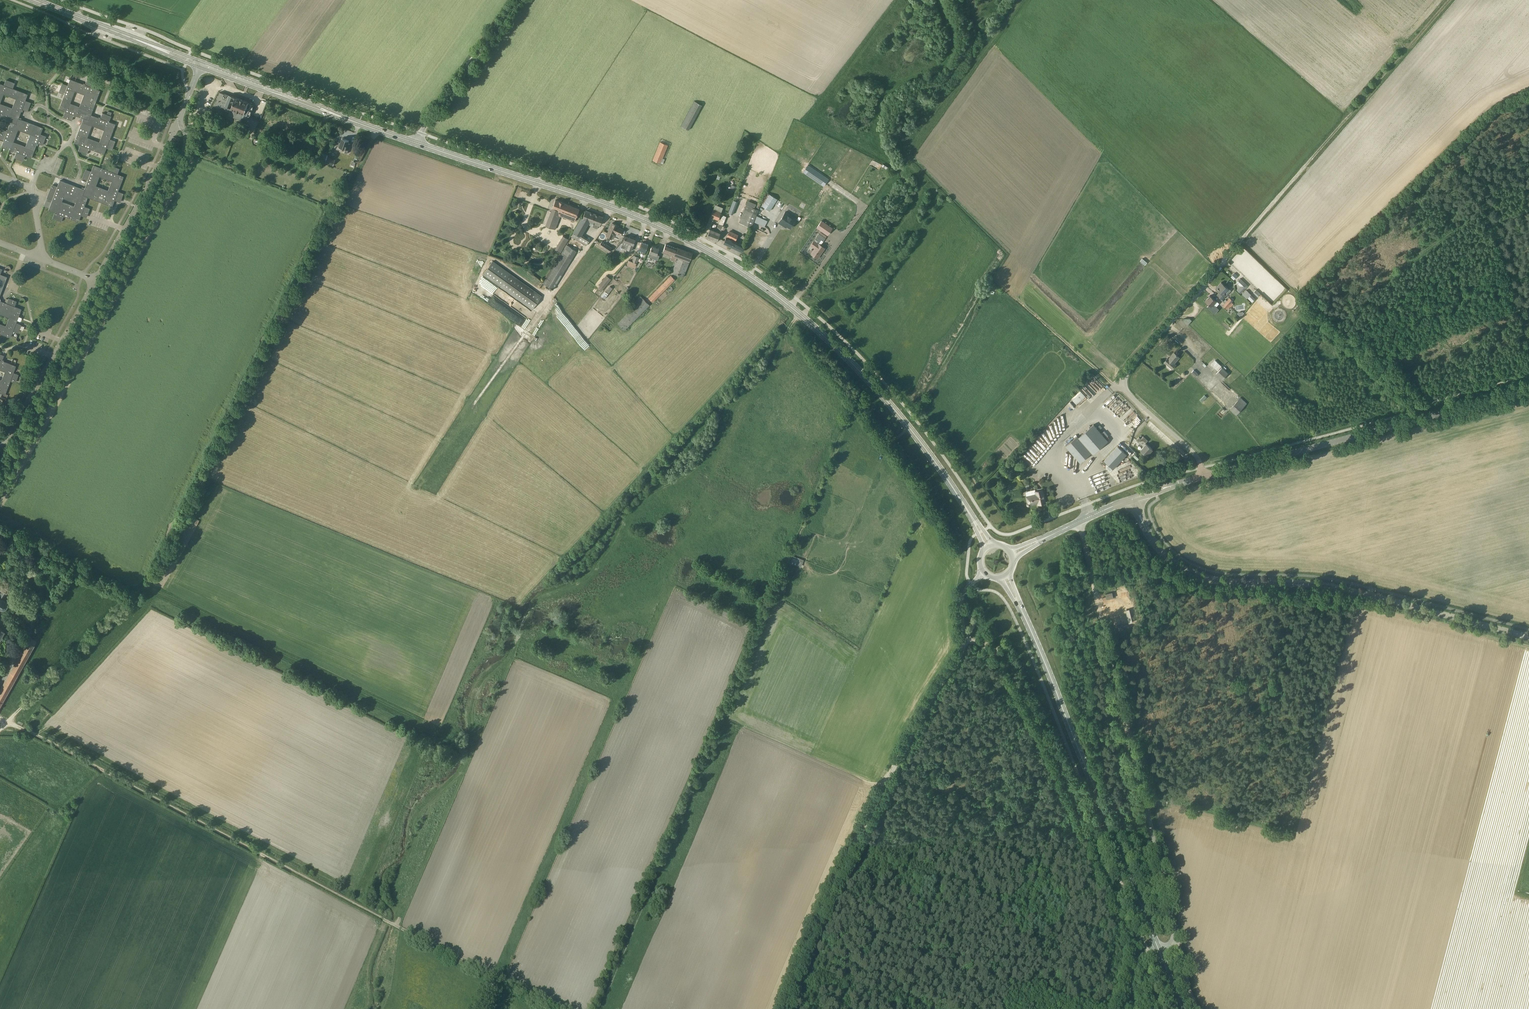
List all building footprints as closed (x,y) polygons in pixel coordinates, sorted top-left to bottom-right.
[(115,124),(108,121),(109,116),(101,113),(100,118),(90,115),(93,107),(99,90),(92,87),(94,83),(86,80),(84,85),(70,79),(67,86),(62,84),(59,92),(64,94),(59,109),(66,111),(64,116),(72,119),(73,114),(83,118),(74,142),(81,145),(79,150),(87,153),(89,148),(103,153),(106,146),(111,148),(114,140),(109,139),(115,124)] [(4,86),(0,84),(0,102),(0,101),(3,94),(15,99),(12,108),(0,103),(0,118),(10,122),(7,131),(1,129),(0,132),(0,139),(3,140),(1,146),(16,152),(14,158),(23,161),(25,155),(31,158),(36,145),(37,145),(38,143),(42,145),(46,136),(42,135),(40,134),(42,128),(18,118),(21,109),(27,111),(30,102),(25,100),(27,94),(12,89),(14,83),(7,80),(4,86)] [(228,115),(241,120),(248,102),(243,100),(240,99),(236,97),(235,97),(229,95),(224,93),(224,94),(220,92),(214,106),(219,108),(221,107),(224,107),(225,110),(229,112),(228,115)] [(692,101),(681,127),(689,130),(700,104),(692,101)] [(248,102),(241,120),(243,121),(244,118),(246,118),(249,117),(249,115),(250,116),(254,105),(253,104),(252,103),(250,102),(249,103),(248,102)] [(240,123),(237,131),(245,134),(248,126),(240,123)] [(342,138),(341,143),(338,142),(336,145),(345,148),(344,152),(347,153),(349,149),(350,144),(348,143),(349,140),(342,138)] [(660,164),(668,146),(660,142),(652,161),(660,164)] [(328,155),(322,153),(319,161),(325,163),(327,157),(328,155)] [(63,159),(58,157),(58,158),(52,171),(57,173),(63,159)] [(335,160),(328,157),(327,157),(325,163),(333,165),(335,160)] [(110,166),(108,171),(93,165),(90,172),(86,170),(83,178),(87,180),(87,181),(84,189),(60,180),(57,187),(52,185),(44,206),(49,208),(48,210),(55,213),(54,218),(61,221),(63,216),(78,221),(80,215),(85,217),(89,208),(84,206),(87,197),(112,206),(114,199),(119,201),(122,193),(117,191),(123,176),(116,174),(118,169),(110,166)] [(824,185),(825,183),(828,180),(807,166),(804,171),(824,185)] [(775,202),(767,197),(762,205),(770,210),(775,202)] [(728,213),(732,214),(736,201),(732,199),(728,213)] [(579,209),(555,200),(546,226),(555,229),(560,215),(564,217),(563,217),(575,221),(579,209)] [(758,210),(746,205),(739,223),(751,227),(758,210)] [(581,235),(588,224),(589,221),(591,222),(594,214),(586,210),(583,218),(581,218),(574,231),(581,235)] [(779,222),(783,225),(784,224),(790,228),(795,221),(796,219),(799,221),(801,218),(798,216),(796,218),(785,212),(779,222)] [(591,222),(589,221),(588,224),(593,226),(593,227),(597,228),(599,225),(600,225),(603,217),(594,214),(591,222)] [(706,227),(708,228),(710,229),(714,218),(710,217),(706,227)] [(833,228),(822,221),(817,227),(828,235),(833,228)] [(623,229),(618,227),(618,226),(612,223),(607,235),(614,239),(615,235),(615,233),(620,235),(623,229)] [(706,237),(712,240),(717,241),(723,226),(719,224),(717,228),(719,229),(718,232),(710,229),(706,237)] [(581,235),(574,231),(571,236),(587,245),(590,240),(581,235)] [(738,235),(732,232),(731,234),(729,233),(724,243),(742,252),(744,246),(735,241),(738,235)] [(825,238),(819,233),(811,245),(815,248),(811,254),(817,258),(825,248),(818,243),(821,240),(823,241),(825,238)] [(563,235),(554,249),(560,253),(569,239),(563,235)] [(624,247),(628,249),(627,250),(631,251),(635,239),(625,236),(623,241),(622,244),(625,245),(624,247)] [(602,241),(599,245),(609,252),(612,248),(602,241)] [(639,249),(642,251),(641,253),(644,254),(645,252),(646,252),(648,244),(642,242),(639,249)] [(663,252),(672,255),(670,260),(676,262),(677,257),(678,257),(672,273),(684,277),(693,253),(677,247),(676,248),(666,244),(663,252)] [(566,245),(542,284),(553,290),(576,251),(566,245)] [(652,246),(650,252),(648,256),(658,260),(660,255),(657,254),(659,248),(652,246)] [(492,261),(483,274),(532,310),(542,296),(492,261)] [(590,287),(601,276),(597,272),(586,283),(590,287)] [(474,273),(470,279),(485,287),(489,281),(474,273)] [(606,275),(599,285),(602,287),(604,289),(611,279),(606,275)] [(671,276),(648,298),(652,302),(674,279),(671,276)] [(1238,281),(1242,285),(1242,286),(1238,291),(1240,293),(1248,285),(1240,278),(1238,281)] [(1224,293),(1228,288),(1221,282),(1215,289),(1219,292),(1217,295),(1222,300),(1226,295),(1224,293)] [(1249,292),(1247,290),(1242,295),(1247,299),(1248,298),(1253,302),(1255,299),(1251,295),(1251,294),(1248,292),(1249,292)] [(1205,301),(1209,304),(1207,307),(1215,314),(1219,309),(1214,305),(1217,301),(1210,295),(1205,301)] [(628,313),(617,324),(624,330),(649,305),(640,296),(626,311),(628,313)] [(10,337),(13,331),(17,332),(20,325),(15,323),(21,309),(14,307),(16,302),(8,299),(7,304),(0,301),(0,314),(9,318),(6,326),(0,324),(0,334),(10,337)] [(515,315),(512,319),(525,327),(528,323),(515,315)] [(1174,363),(1179,357),(1174,353),(1169,359),(1168,358),(1164,362),(1167,364),(1168,363),(1173,368),(1176,365),(1174,363)] [(5,394),(10,380),(15,382),(17,374),(13,372),(15,366),(1,361),(3,356),(0,355),(0,370),(4,372),(1,380),(0,380),(0,392),(5,394)] [(1215,360),(1211,364),(1217,370),(1221,366),(1215,360)] [(1228,373),(1222,367),(1216,374),(1222,380),(1228,373)] [(1070,398),(1078,406),(1086,398),(1079,390),(1070,398)] [(1241,397),(1230,409),(1236,415),(1247,403),(1241,397)] [(1108,441),(1093,424),(1078,437),(1077,436),(1066,446),(1080,462),(1091,453),(1093,454),(1108,441)] [(1139,437),(1136,440),(1144,447),(1141,450),(1147,455),(1152,449),(1146,443),(1148,441),(1143,436),(1141,439),(1139,437)] [(1127,454),(1118,446),(1104,461),(1113,469),(1127,454)] [(1045,502),(1042,490),(1035,491),(1036,495),(1027,497),(1028,503),(1027,504),(1027,505),(1029,506),(1030,506),(1031,504),(1038,503),(1038,504),(1040,504),(1041,504),(1043,504),(1043,503),(1045,502)] [(800,567),(803,559),(793,555),(790,563),(800,567)] [(783,594),(785,587),(779,585),(777,592),(783,594)] [(30,637),(27,641),(25,644),(32,648),(33,644),(36,640),(30,637)] [(32,648),(25,644),(21,653),(27,656),(32,648)] [(21,653),(11,670),(18,673),(27,656),(21,653)] [(11,670),(6,680),(12,684),(18,673),(11,670)] [(0,690),(0,691),(6,694),(12,684),(6,680),(0,690)]
